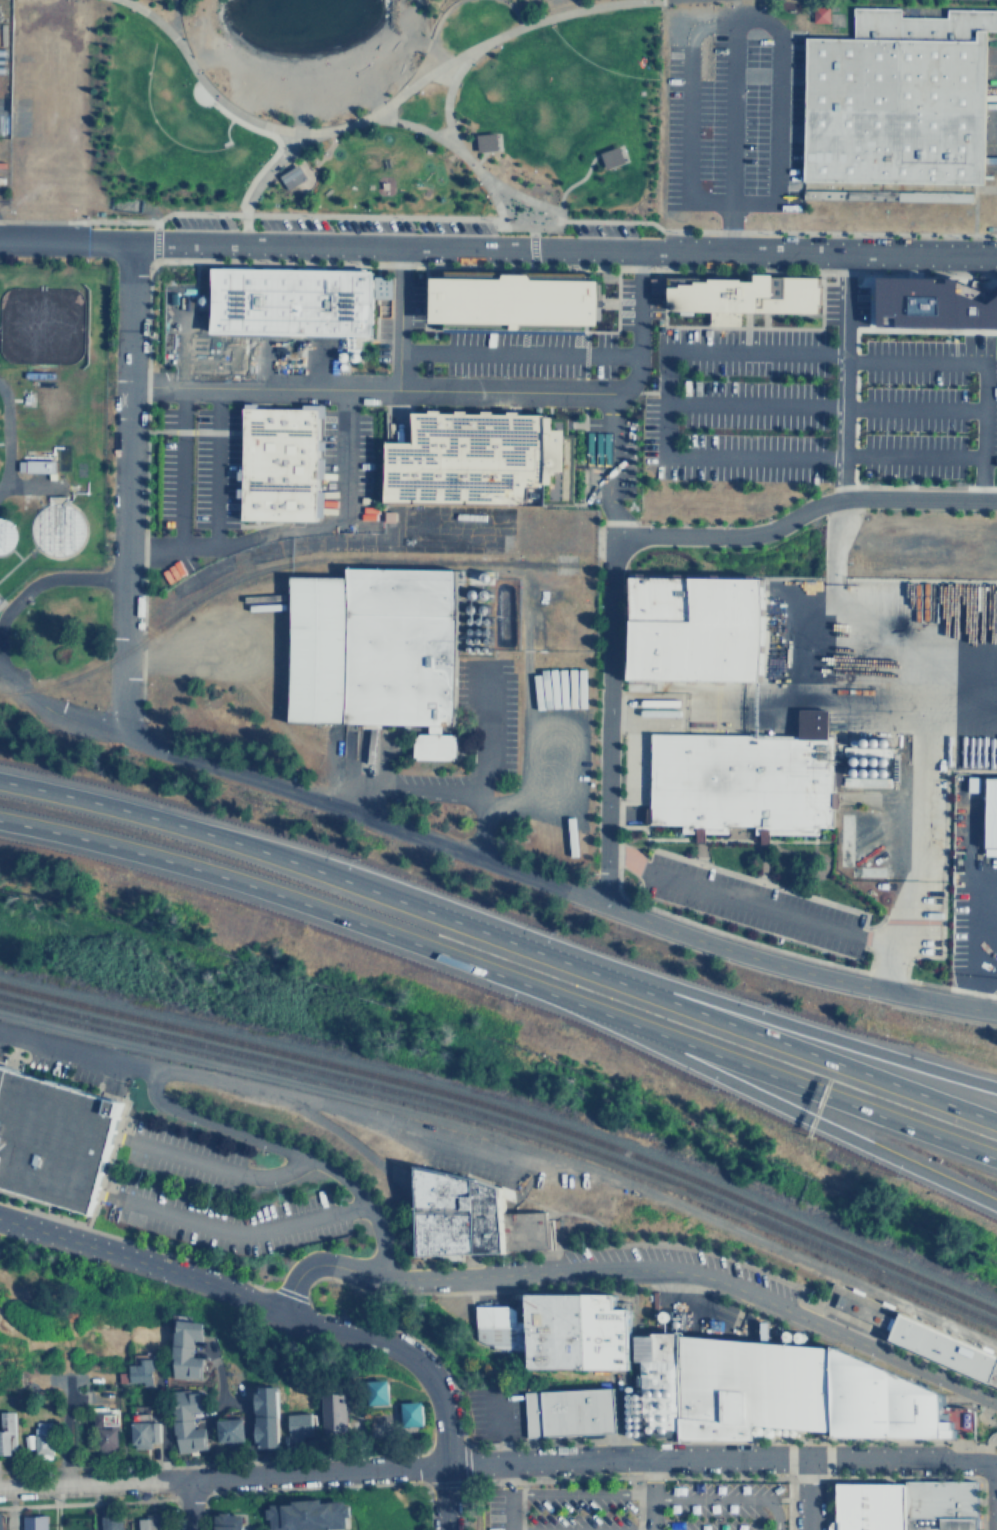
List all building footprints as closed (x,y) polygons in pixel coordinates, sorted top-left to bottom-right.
[(813,21),(830,21),(829,5),(813,5),(813,21)] [(804,34),(801,184),(983,188),(986,31),(996,31),(996,8),(943,7),(942,18),(895,17),(895,9),(850,8),(849,35),(804,34)] [(498,131),(477,132),(478,150),(498,149),(498,131)] [(601,151),(607,168),(627,160),(621,143),(601,151)] [(295,164),(277,175),(285,189),(304,179),(295,164)] [(207,268),(370,270),(369,337),(207,335),(207,268)] [(443,331),(621,334),(622,273),(444,270),(443,331)] [(996,324),(996,276),(882,273),(880,321),(996,324)] [(679,279),(827,281),(826,314),(678,312),(679,279)] [(241,407),(238,518),(310,520),(313,409),(241,407)] [(387,501),(577,505),(579,430),(565,429),(565,417),(422,414),(422,442),(388,441),(387,501)] [(56,459),(27,459),(27,471),(49,471),(49,479),(56,479),(56,459)] [(25,527),(28,518),(32,510),(39,504),(49,501),(59,501),(68,504),(76,510),(81,519),(83,528),(81,538),(76,547),(70,553),(61,557),(52,558),(43,556),(36,551),(30,544),(26,536),(25,527)] [(11,547),(13,541),(13,534),(11,528),(7,523),(2,519),(0,519),(0,555),(1,555),(7,552),(11,547)] [(454,570),(452,723),(286,721),(288,578),(343,578),(343,569),(454,570)] [(623,681),(753,683),(754,580),(624,578),(623,681)] [(649,733),(649,824),(771,825),(771,836),(818,836),(818,830),(833,830),(834,734),(649,733)] [(987,774),(996,774),(996,847),(987,847),(987,774)] [(981,792),(982,775),(970,775),(969,791),(981,792)] [(86,1213),(0,1187),(0,1068),(119,1103),(86,1213)] [(414,1168),(497,1188),(498,1211),(500,1250),(500,1253),(412,1258),(414,1168)] [(824,1278),(898,1311),(895,1318),(890,1330),(887,1337),(812,1305),(824,1278)] [(523,1291),(523,1320),(523,1346),(523,1366),(627,1366),(627,1306),(612,1306),(612,1291),(523,1291)] [(472,1303),(508,1303),(508,1320),(523,1320),(523,1346),(473,1346),(472,1303)] [(989,1383),(996,1365),(996,1354),(898,1311),(895,1318),(890,1330),(887,1337),(989,1383)] [(203,1319),(172,1317),(169,1375),(199,1377),(201,1355),(190,1354),(191,1338),(202,1339),(203,1319)] [(828,1344),(824,1423),(752,1419),(751,1441),(669,1436),(639,1426),(644,1334),(828,1344)] [(828,1344),(940,1392),(940,1405),(941,1435),(829,1436),(824,1423),(828,1344)] [(125,1363),(149,1362),(150,1382),(141,1382),(141,1380),(126,1380),(125,1363)] [(989,1383),(996,1365),(996,1387),(989,1383)] [(363,1376),(386,1375),(387,1403),(364,1403),(363,1376)] [(255,1383),(255,1445),(277,1444),(277,1383),(255,1383)] [(617,1430),(613,1385),(518,1392),(521,1437),(617,1430)] [(198,1388),(168,1391),(175,1452),(208,1448),(205,1424),(191,1426),(190,1412),(201,1410),(198,1388)] [(319,1389),(319,1429),(348,1429),(348,1389),(319,1389)] [(398,1400),(419,1398),(422,1424),(400,1426),(398,1400)] [(135,1406),(145,1406),(146,1419),(160,1418),(160,1441),(150,1441),(150,1446),(132,1446),(131,1443),(128,1443),(128,1419),(135,1419),(135,1406)] [(14,1453),(13,1409),(0,1409),(0,1453),(14,1453)] [(92,1409),(116,1409),(117,1450),(93,1451),(92,1409)] [(284,1411),(309,1410),(311,1434),(300,1434),(301,1440),(285,1440),(284,1411)] [(215,1418),(241,1417),(242,1438),(216,1439),(215,1418)] [(32,1426),(33,1454),(53,1454),(52,1425),(32,1426)] [(21,1433),(30,1433),(31,1447),(22,1448),(21,1433)] [(905,1479),(905,1529),(831,1529),(831,1479),(905,1479)] [(975,1479),(975,1529),(905,1529),(905,1479),(975,1479)] [(266,1529),(265,1502),(341,1497),(342,1524),(266,1529)] [(237,1514),(237,1529),(210,1529),(210,1514),(237,1514)] [(23,1515),(22,1529),(47,1529),(48,1515),(23,1515)] [(157,1517),(137,1518),(137,1529),(157,1529),(157,1517)] [(123,1518),(102,1518),(102,1529),(123,1529),(123,1518)]
